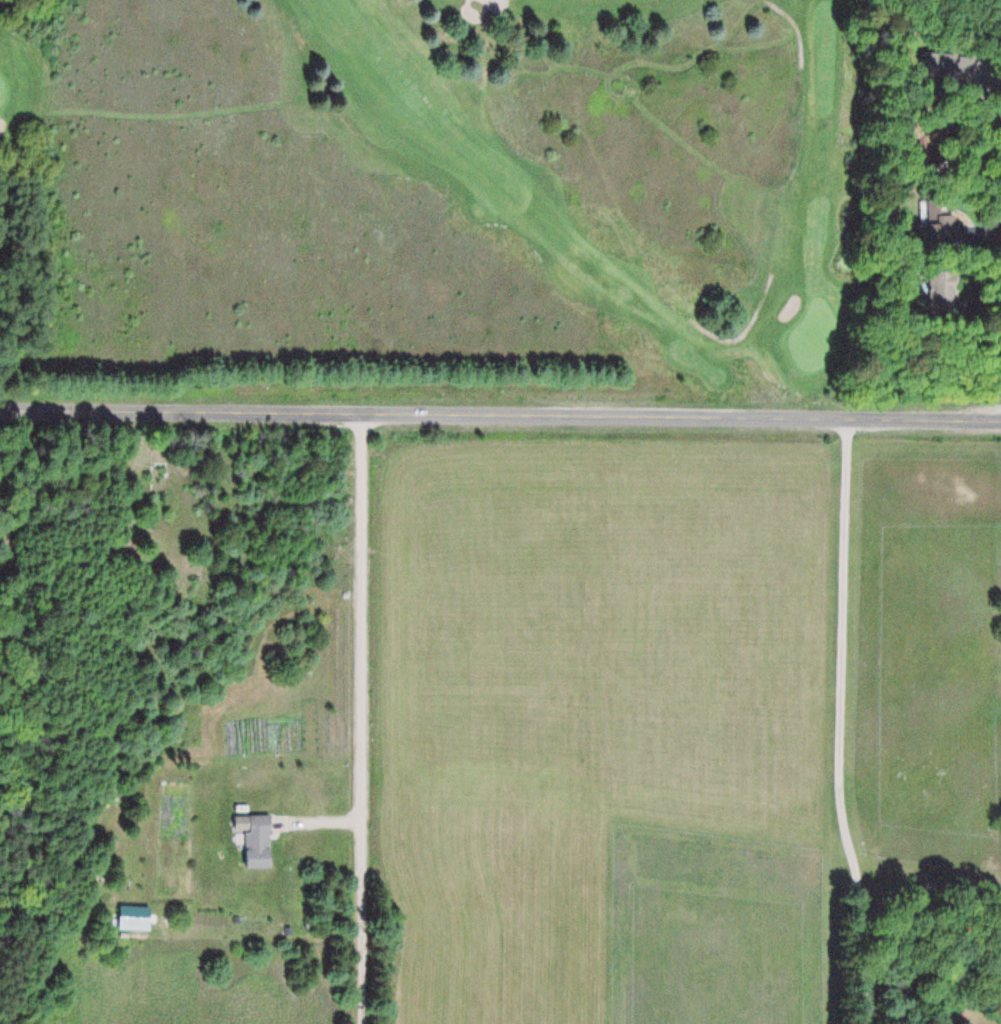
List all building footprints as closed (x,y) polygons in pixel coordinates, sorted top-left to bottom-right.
[(931,242),(962,241),(961,204),(930,205),(931,242)] [(960,270),(929,270),(929,311),(959,311),(960,270)] [(272,814),(247,814),(247,866),(272,866),(272,814)] [(121,930),(152,930),(152,906),(121,906),(121,930)]
